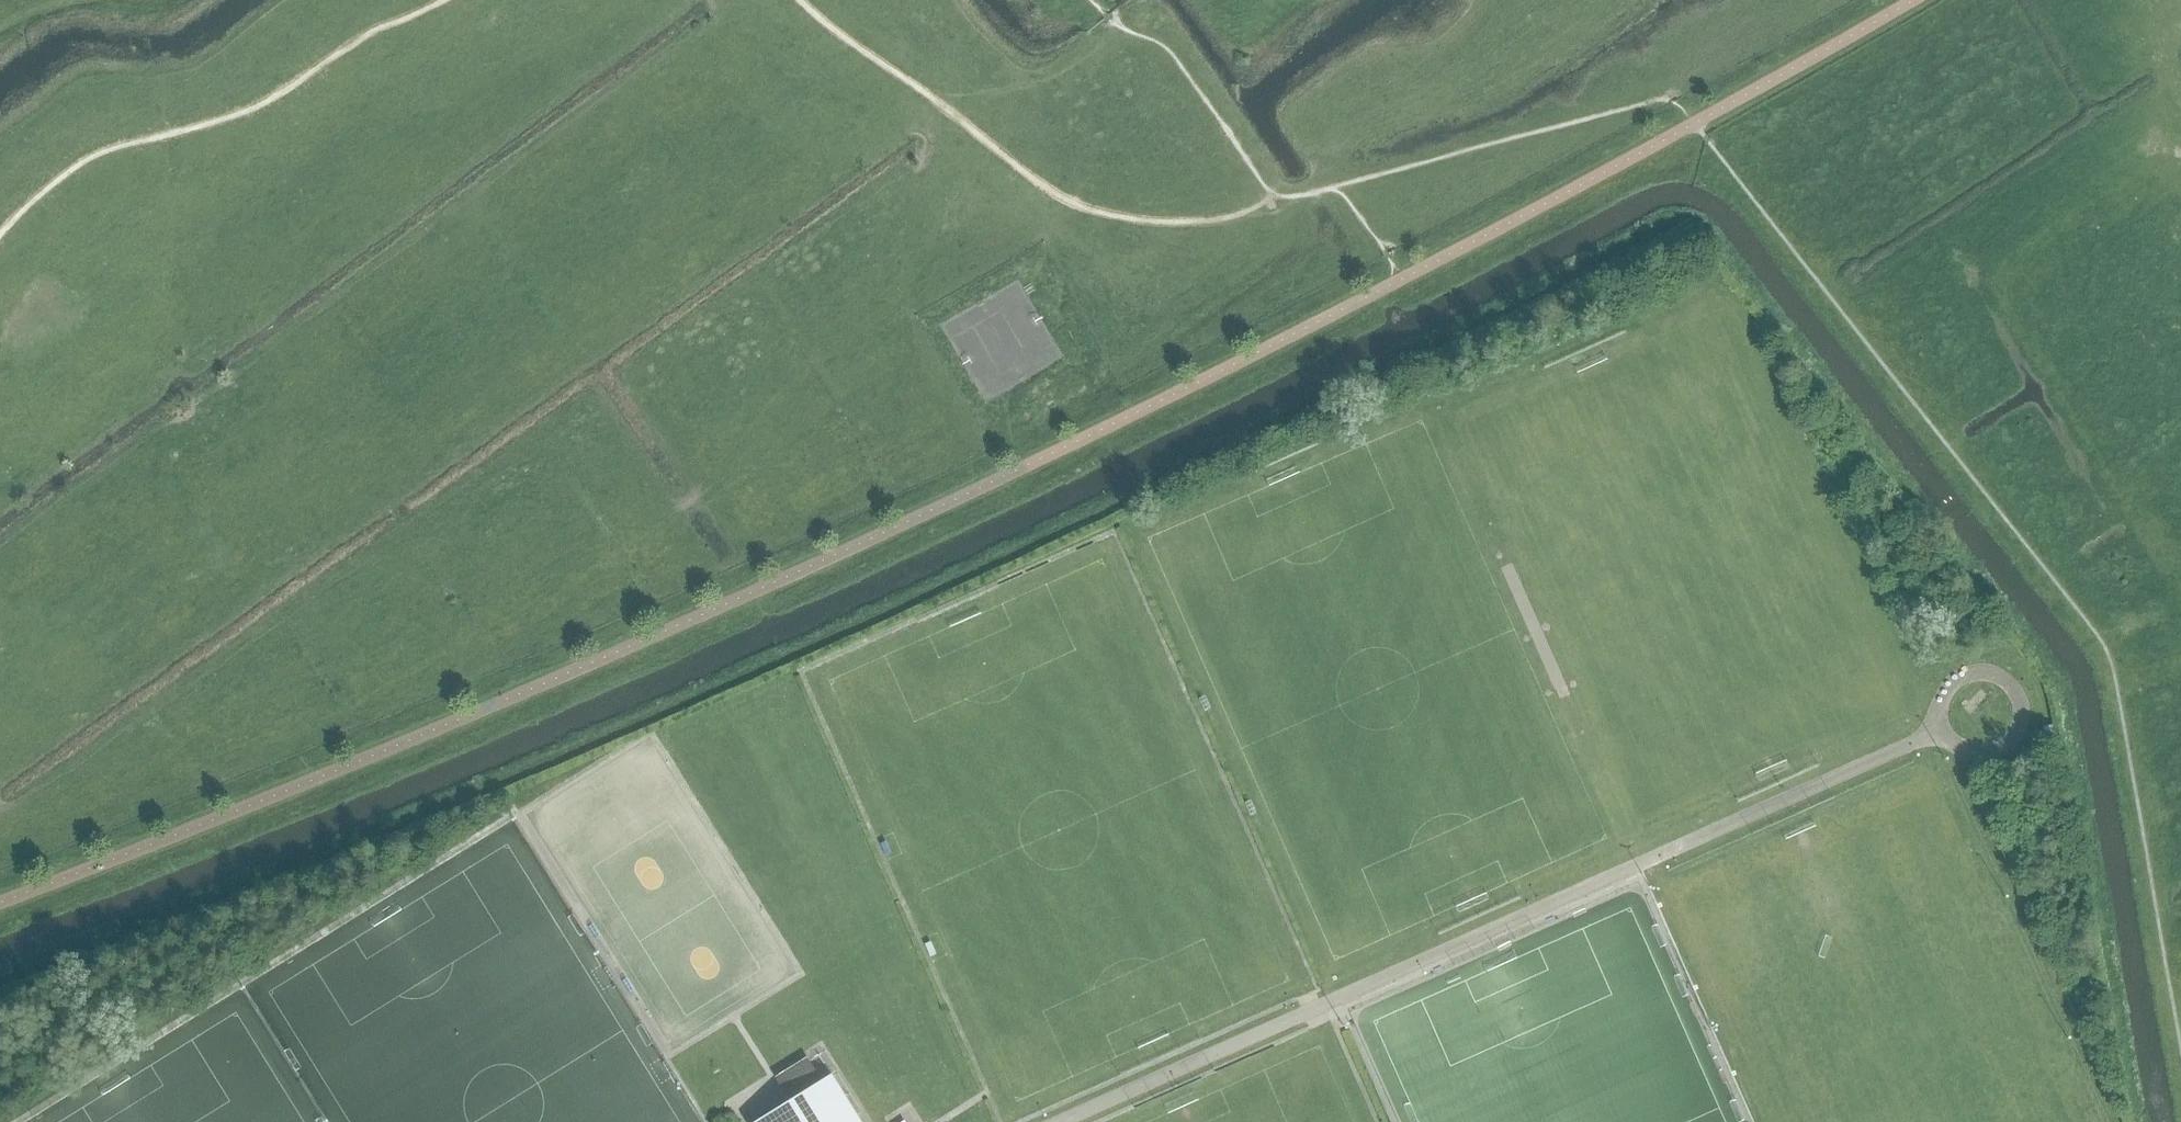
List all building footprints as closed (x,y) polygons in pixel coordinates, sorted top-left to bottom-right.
[(754,1121),(860,1121),(830,1074),(820,1080),(812,1067),(806,1057),(774,1077),(780,1087),(788,1100),(754,1121)]
